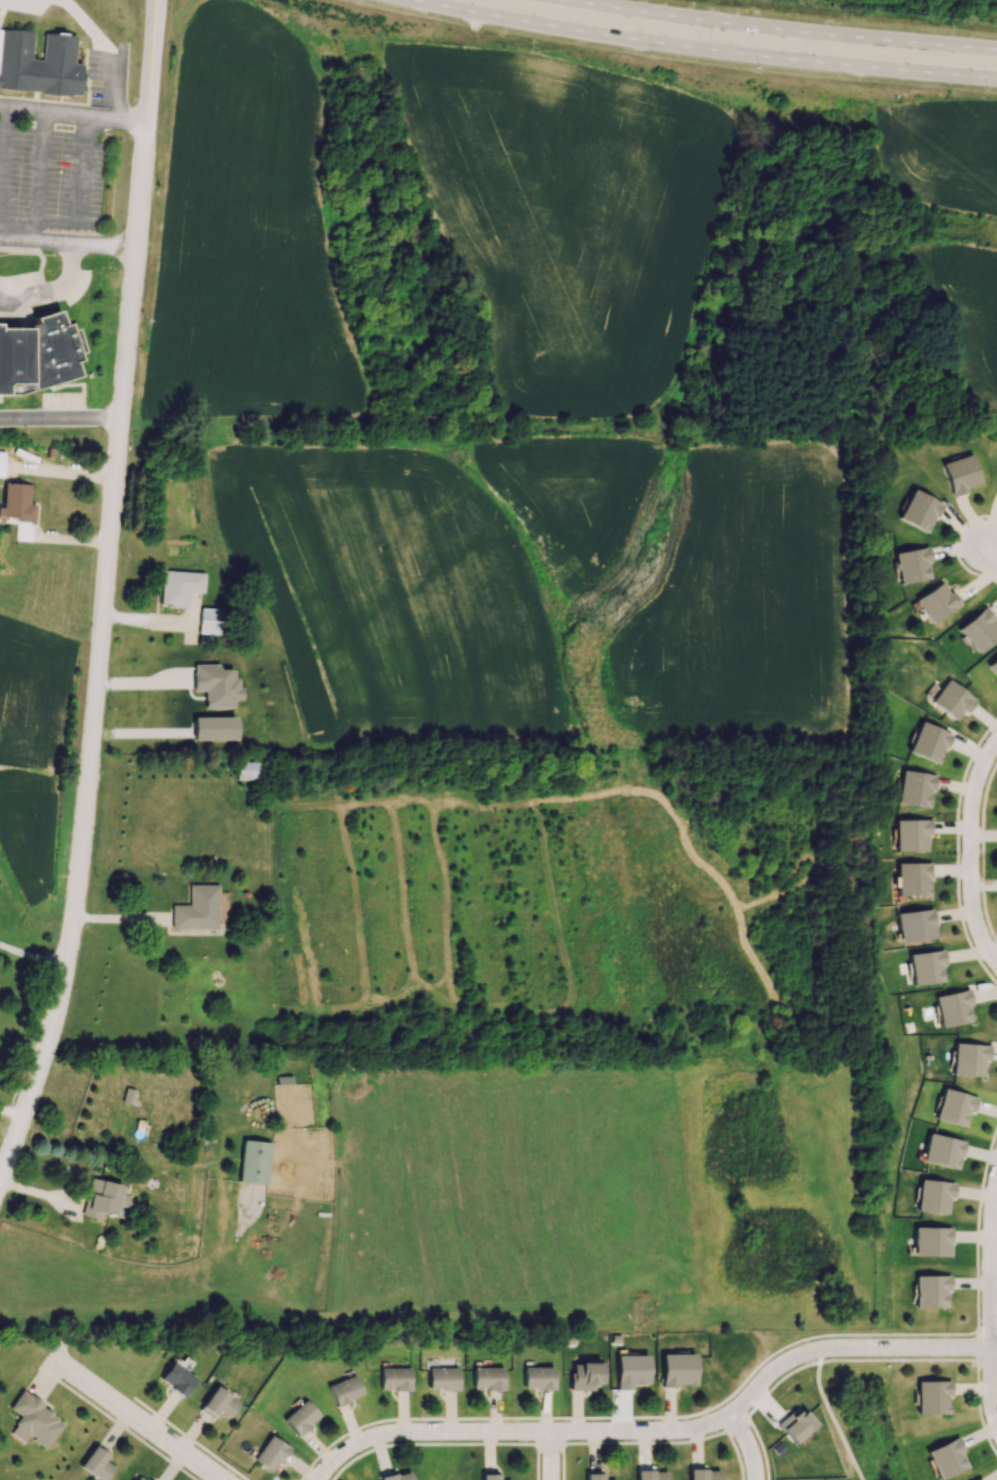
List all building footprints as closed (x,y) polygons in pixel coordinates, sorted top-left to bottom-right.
[(83,63),(74,62),(75,36),(42,33),(39,59),(30,59),(31,32),(0,29),(0,87),(81,95),(83,63)] [(18,394),(0,395),(0,327),(26,326),(36,322),(34,318),(56,308),(62,324),(67,322),(80,359),(73,361),(78,376),(18,394)] [(970,452),(981,482),(966,487),(967,490),(951,496),(940,463),(970,452)] [(34,504),(29,504),(30,484),(3,483),(2,507),(0,507),(0,517),(15,517),(15,521),(33,522),(34,504)] [(913,488),(943,504),(936,518),(933,517),(925,532),(897,517),(913,488)] [(926,545),(930,560),(925,561),(929,578),(900,585),(893,552),(926,545)] [(203,572),(161,571),(160,607),(188,608),(188,592),(203,592),(203,572)] [(940,581),(948,593),(952,591),(961,604),(930,624),(913,599),(940,581)] [(990,620),(996,629),(996,636),(976,654),(955,628),(983,604),(994,617),(990,620)] [(219,634),(220,608),(199,608),(199,633),(219,634)] [(987,665),(996,656),(996,677),(987,665)] [(204,708),(233,708),(233,700),(239,699),(239,678),(232,678),(232,669),(218,669),(218,664),(193,664),(193,691),(203,691),(204,708)] [(948,675),(978,698),(967,712),(963,709),(954,721),(928,701),(948,675)] [(235,739),(235,716),(192,717),(193,740),(235,739)] [(919,720),(952,734),(946,749),(943,747),(936,763),(907,751),(919,720)] [(260,780),(260,761),(236,761),(236,779),(260,780)] [(901,769),(936,775),(934,790),(930,789),(927,806),(895,801),(901,769)] [(929,818),(929,834),(925,834),(926,851),(896,851),(895,818),(929,818)] [(929,861),(930,895),(897,895),(897,861),(929,861)] [(171,905),(172,929),(218,928),(217,884),(188,884),(189,904),(171,905)] [(930,906),(935,936),(900,942),(895,912),(930,906)] [(942,948),(945,965),(940,965),(943,983),(912,988),(907,952),(942,948)] [(967,988),(971,1005),(967,1006),(971,1021),(942,1028),(934,996),(967,988)] [(990,1044),(988,1060),(984,1060),(982,1078),(951,1075),(954,1041),(990,1044)] [(977,1095),(973,1112),(968,1110),(963,1127),(934,1120),(943,1086),(977,1095)] [(963,1140),(957,1170),(923,1163),(929,1133),(963,1140)] [(238,1180),(265,1184),(269,1143),(243,1140),(238,1180)] [(122,1185),(90,1177),(81,1215),(99,1219),(100,1213),(114,1216),(117,1205),(126,1207),(129,1196),(120,1193),(122,1185)] [(954,1182),(952,1198),(949,1198),(947,1215),(916,1211),(921,1177),(954,1182)] [(950,1226),(949,1257),(914,1257),(914,1226),(950,1226)] [(950,1274),(950,1291),(945,1291),(945,1308),(915,1308),(915,1274),(950,1274)] [(647,1353),(648,1384),(631,1384),(631,1390),(618,1390),(617,1354),(647,1353)] [(695,1353),(695,1387),(687,1387),(687,1384),(676,1384),(676,1388),(662,1388),(662,1353),(695,1353)] [(170,1361),(196,1378),(181,1399),(168,1390),(171,1386),(159,1378),(170,1361)] [(600,1361),(600,1384),(592,1384),(592,1391),(570,1391),(570,1373),(573,1373),(573,1361),(600,1361)] [(457,1366),(457,1392),(428,1392),(428,1367),(457,1366)] [(501,1366),(502,1392),(486,1393),(486,1389),(473,1389),(473,1367),(501,1366)] [(552,1366),(552,1392),(537,1392),(537,1389),(524,1390),(523,1367),(552,1366)] [(409,1367),(410,1393),(394,1394),(394,1389),(381,1389),(380,1368),(409,1367)] [(353,1374),(362,1394),(348,1400),(349,1402),(338,1407),(328,1384),(353,1374)] [(950,1379),(950,1395),(947,1395),(947,1404),(949,1404),(949,1413),(917,1413),(917,1379),(950,1379)] [(215,1385),(239,1403),(227,1419),(218,1412),(212,1420),(197,1409),(215,1385)] [(21,1388),(43,1403),(41,1407),(44,1409),(46,1407),(53,1412),(51,1414),(57,1418),(56,1420),(62,1424),(45,1449),(33,1440),(34,1438),(29,1434),(23,1442),(7,1431),(18,1416),(7,1409),(21,1388)] [(304,1399),(319,1417),(308,1425),(311,1429),(299,1438),(282,1418),(304,1399)] [(802,1409),(814,1423),(792,1442),(776,1423),(795,1407),(799,1412),(802,1409)] [(269,1432),(293,1449),(283,1463),(279,1460),(269,1473),(249,1459),(269,1432)] [(956,1434),(963,1449),(960,1451),(967,1466),(939,1479),(924,1450),(956,1434)] [(114,1468),(105,1479),(97,1479),(77,1465),(94,1442),(110,1454),(105,1461),(114,1468)] [(667,1472),(667,1479),(635,1479),(635,1468),(653,1468),(653,1472),(667,1472)] [(718,1470),(718,1479),(688,1479),(688,1469),(706,1468),(706,1471),(718,1470)] [(408,1471),(410,1479),(380,1479),(379,1477),(394,1472),(395,1475),(408,1471)] [(602,1472),(602,1479),(584,1479),(584,1472),(602,1472)]
